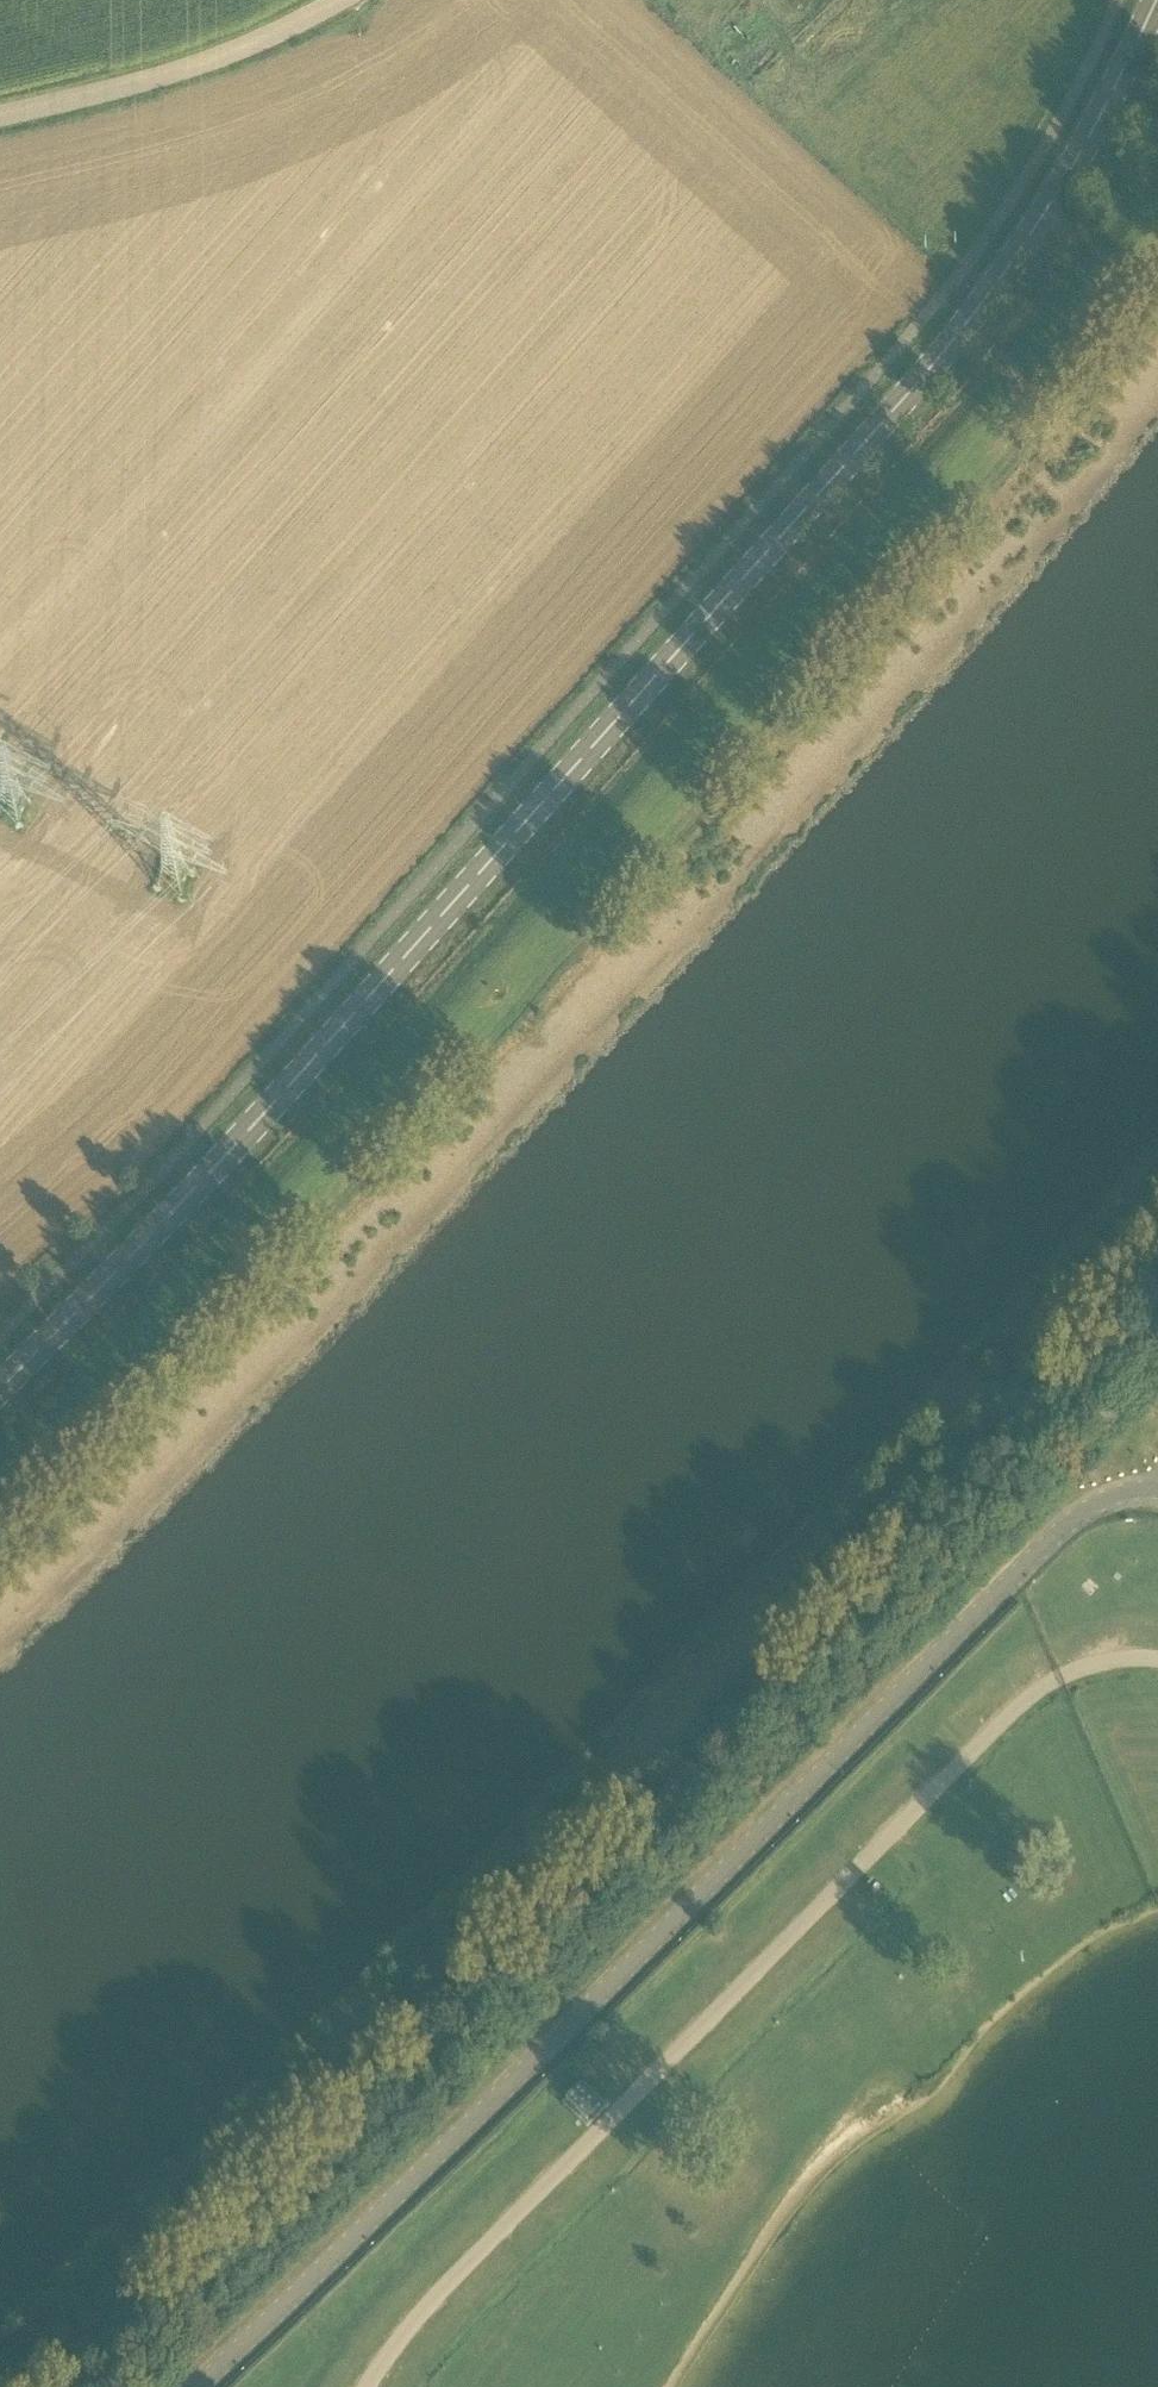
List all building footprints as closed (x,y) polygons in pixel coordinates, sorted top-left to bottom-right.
[(579,2079),(560,2101),(582,2120),(601,2098),(579,2079)]
